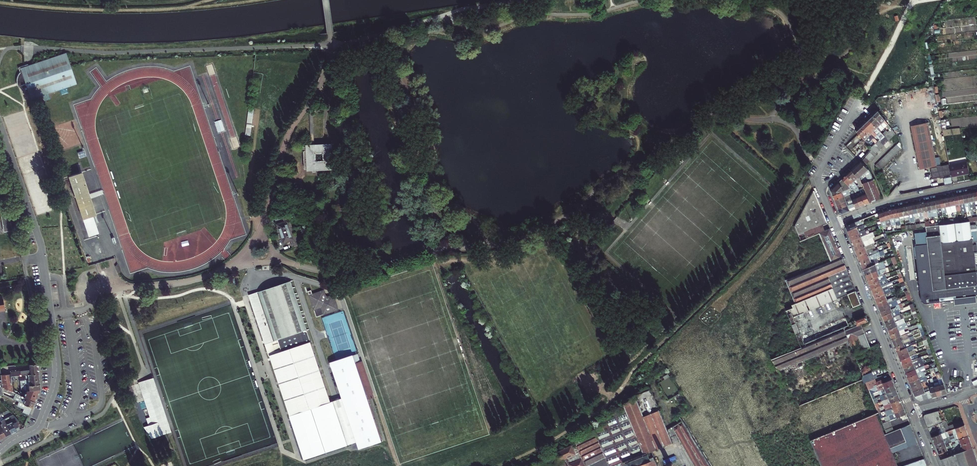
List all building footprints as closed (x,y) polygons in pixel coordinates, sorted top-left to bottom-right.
[(965,51),(965,56),(967,56),(968,59),(976,59),(976,51),(965,51)] [(75,84),(69,65),(65,53),(28,65),(24,67),(23,65),(17,67),(19,72),(18,73),(16,74),(16,75),(15,76),(18,81),(22,88),(22,90),(23,91),(24,91),(25,92),(27,92),(27,94),(29,99),(75,84)] [(952,71),(953,78),(975,76),(976,84),(976,69),(952,71)] [(947,103),(966,102),(965,90),(946,91),(947,103)] [(309,122),(312,119),(312,113),(315,113),(315,106),(321,94),(319,92),(312,106),(312,107),(309,108),(309,122)] [(878,112),(873,116),(884,128),(887,132),(889,131),(891,129),(889,126),(888,127),(888,128),(887,129),(885,126),(886,126),(887,127),(889,125),(878,112)] [(884,128),(873,116),(869,120),(881,133),(883,132),(881,130),(884,128)] [(959,118),(960,127),(976,125),(976,116),(959,118)] [(305,145),(305,147),(314,146),(314,148),(322,147),(323,167),(315,168),(315,169),(306,169),(306,171),(333,170),(331,144),(313,145),(312,119),(309,122),(310,145),(305,145)] [(881,133),(869,120),(865,125),(877,137),(879,140),(881,138),(883,136),(881,133)] [(911,127),(919,170),(936,166),(927,124),(911,127)] [(877,137),(865,125),(861,128),(872,140),(874,138),(875,139),(877,137)] [(861,128),(856,132),(871,148),(874,145),(875,144),(872,140),(861,128)] [(304,169),(306,169),(315,169),(315,168),(323,167),(322,147),(314,148),(314,146),(305,147),(303,147),(304,169)] [(862,187),(863,189),(869,204),(881,199),(872,174),(864,165),(862,163),(861,162),(851,171),(859,179),(863,175),(866,183),(861,185),(862,185),(862,187)] [(951,176),(951,177),(965,174),(968,174),(966,162),(949,166),(951,176)] [(949,164),(936,166),(936,167),(931,169),(933,179),(951,176),(949,166),(949,164)] [(859,179),(851,171),(847,175),(856,185),(857,188),(862,185),(861,185),(859,179)] [(77,173),(64,178),(85,238),(94,234),(88,217),(92,216),(77,173)] [(847,175),(842,179),(850,187),(851,189),(851,191),(853,190),(857,188),(856,185),(847,175)] [(833,196),(848,191),(851,189),(850,187),(842,179),(832,189),(831,192),(833,196)] [(851,199),(853,204),(855,209),(860,207),(856,198),(854,191),(853,190),(851,191),(851,189),(848,191),(849,195),(851,199)] [(861,196),(864,206),(869,204),(863,189),(861,190),(863,195),(861,196)] [(848,191),(833,196),(835,201),(844,197),(848,196),(849,195),(848,191)] [(804,233),(828,224),(814,192),(794,227),(798,235),(804,233)] [(856,198),(860,207),(864,206),(861,196),(856,198)] [(963,223),(960,210),(960,209),(959,204),(957,196),(953,197),(954,206),(956,205),(958,217),(956,217),(957,220),(957,223),(963,223)] [(835,201),(836,205),(846,202),(844,197),(835,201)] [(836,205),(838,210),(853,204),(851,199),(850,200),(846,202),(836,205)] [(838,210),(840,213),(842,214),(855,209),(853,204),(838,210)] [(885,226),(882,212),(877,214),(880,226),(883,225),(884,226),(881,227),(882,232),(887,231),(885,226)] [(284,222),(277,225),(280,234),(283,243),(291,240),(292,243),(291,244),(292,248),(299,245),(300,250),(304,248),(303,244),(301,240),(295,242),(291,230),(287,218),(289,217),(288,214),(281,216),(282,220),(283,219),(284,222)] [(859,223),(858,221),(846,226),(845,228),(847,232),(862,225),(861,223),(859,223)] [(972,251),(976,251),(976,245),(976,239),(975,225),(969,226),(969,222),(963,223),(957,223),(953,224),(948,224),(943,225),(939,225),(934,226),(929,226),(925,227),(926,232),(916,234),(916,239),(918,238),(919,245),(915,246),(914,246),(921,301),(924,304),(943,302),(955,301),(957,302),(959,300),(970,299),(972,300),(974,299),(976,298),(976,278),(974,261),(976,260),(976,254),(976,251),(972,252),(972,251)] [(804,233),(806,239),(819,234),(830,230),(828,224),(804,233)] [(862,225),(847,232),(849,237),(864,230),(862,225)] [(845,318),(823,327),(801,336),(794,318),(815,309),(848,295),(853,308),(860,305),(852,284),(830,230),(819,234),(831,263),(786,282),(791,293),(796,305),(792,306),(793,310),(786,313),(801,349),(771,361),(777,371),(849,343),(854,354),(870,348),(861,325),(868,322),(865,317),(852,322),(853,325),(850,327),(851,329),(844,332),(843,329),(849,327),(845,318)] [(864,230),(849,237),(851,241),(866,235),(864,230)] [(851,241),(853,246),(872,238),(870,233),(866,235),(851,241)] [(853,246),(855,251),(870,245),(874,243),(872,238),(853,246)] [(855,251),(857,256),(866,252),(865,250),(871,247),(870,245),(855,251)] [(857,256),(859,261),(874,254),(873,252),(867,254),(866,252),(857,256)] [(859,261),(861,266),(876,259),(874,254),(859,261)] [(876,259),(861,266),(862,270),(870,267),(875,265),(877,264),(878,264),(882,262),(883,261),(881,257),(876,259)] [(862,270),(865,276),(878,271),(875,265),(870,267),(862,270)] [(865,276),(867,281),(880,276),(882,275),(883,275),(881,270),(878,271),(865,276)] [(867,281),(869,286),(879,282),(882,280),(885,279),(883,275),(882,275),(883,278),(881,278),(880,276),(867,281)] [(879,282),(869,286),(871,290),(881,286),(885,284),(887,284),(885,279),(882,280),(883,282),(880,284),(879,282)] [(871,290),(872,295),(882,290),(890,287),(890,286),(891,285),(890,282),(887,284),(885,284),(886,286),(881,288),(881,286),(871,290)] [(262,297),(251,301),(304,460),(357,443),(360,450),(382,442),(368,400),(356,364),(353,356),(331,364),(343,399),(331,403),(290,283),(261,292),(262,297)] [(872,295),(874,299),(884,295),(890,293),(889,291),(888,292),(888,291),(883,293),(882,290),(872,295)] [(328,297),(326,296),(324,291),(310,296),(315,310),(322,308),(324,315),(339,310),(334,296),(328,297)] [(251,301),(262,297),(261,292),(250,296),(251,301)] [(874,299),(878,308),(887,304),(892,302),(891,299),(886,301),(884,295),(874,299)] [(878,308),(880,313),(890,308),(895,306),(896,306),(898,305),(899,305),(898,303),(893,305),(892,304),(888,306),(887,304),(878,308)] [(880,313),(882,317),(896,311),(899,310),(900,310),(898,305),(896,306),(895,306),(897,309),(895,310),(895,309),(891,311),(890,308),(880,313)] [(801,336),(823,327),(815,309),(794,318),(801,336)] [(896,311),(882,317),(883,322),(895,317),(894,314),(897,313),(896,311)] [(883,322),(885,326),(897,322),(896,319),(899,318),(898,316),(895,317),(883,322)] [(885,326),(887,331),(899,326),(898,323),(901,322),(900,320),(897,322),(885,326)] [(899,326),(887,331),(889,335),(904,330),(903,328),(900,329),(899,326)] [(904,330),(889,335),(890,337),(891,340),(900,336),(903,335),(902,332),(904,331),(904,330)] [(891,340),(892,344),(907,338),(906,336),(901,338),(900,336),(891,340)] [(892,344),(894,348),(907,343),(909,342),(909,341),(913,340),(912,337),(907,338),(892,344)] [(907,343),(894,348),(896,352),(906,348),(913,346),(912,343),(908,345),(907,343)] [(896,352),(898,357),(908,353),(906,348),(896,352)] [(898,357),(899,361),(909,357),(915,355),(914,354),(913,354),(912,353),(908,355),(908,353),(898,357)] [(909,357),(899,361),(901,366),(911,362),(914,361),(913,358),(910,359),(909,357)] [(363,362),(359,363),(356,364),(368,400),(371,399),(374,398),(363,362)] [(911,362),(901,366),(903,370),(913,366),(916,365),(915,362),(912,364),(911,362)] [(913,366),(903,370),(905,375),(914,370),(918,369),(917,367),(914,368),(913,366)] [(19,375),(24,375),(38,373),(38,367),(29,367),(24,368),(24,371),(21,371),(21,370),(11,371),(9,373),(9,375),(1,376),(1,380),(2,382),(2,387),(9,390),(12,392),(11,383),(11,376),(19,375)] [(914,370),(905,375),(906,379),(917,375),(919,374),(918,371),(915,372),(914,370)] [(866,383),(874,380),(871,373),(862,376),(866,383)] [(866,383),(868,390),(891,380),(889,374),(874,380),(866,383)] [(906,379),(908,384),(919,380),(917,375),(906,379)] [(153,378),(145,381),(162,435),(171,432),(153,378)] [(936,379),(937,382),(938,385),(942,396),(945,395),(946,394),(940,378),(936,379)] [(868,390),(870,395),(893,386),(892,383),(891,380),(868,390)] [(908,384),(910,388),(921,384),(922,383),(927,382),(926,380),(920,382),(919,380),(908,384)] [(162,435),(145,381),(138,383),(152,424),(144,427),(151,439),(162,435)] [(921,384),(910,388),(912,393),(922,389),(924,388),(922,383),(921,384)] [(872,400),(895,391),(893,386),(870,395),(872,400)] [(937,397),(934,387),(929,389),(930,392),(932,399),(937,397)] [(553,454),(557,463),(567,459),(570,465),(657,465),(655,460),(652,462),(649,454),(654,452),(656,457),(659,456),(657,450),(672,444),(667,430),(665,426),(650,388),(647,388),(595,428),(596,429),(573,441),(574,444),(553,454)] [(40,389),(26,391),(25,394),(20,392),(19,394),(35,401),(40,389)] [(912,393),(914,397),(924,394),(922,389),(912,393)] [(876,404),(884,401),(897,396),(895,391),(872,400),(874,405),(876,404)] [(914,397),(915,401),(916,402),(918,403),(932,399),(930,392),(924,394),(914,397)] [(35,401),(19,394),(16,393),(15,396),(20,399),(19,401),(25,404),(32,407),(35,401)] [(884,401),(886,406),(899,400),(897,396),(884,401)] [(885,408),(886,412),(901,406),(899,400),(886,406),(878,409),(877,410),(877,414),(878,415),(880,414),(878,411),(885,408)] [(32,407),(25,404),(24,409),(22,413),(29,416),(32,407)] [(901,406),(886,412),(888,416),(903,410),(901,406)] [(903,410),(888,416),(886,417),(887,420),(883,422),(882,419),(880,420),(882,425),(892,421),(900,417),(905,415),(903,410)] [(928,412),(931,421),(936,419),(933,411),(928,412)] [(931,421),(928,412),(921,414),(925,423),(931,421)] [(810,440),(820,465),(897,465),(891,453),(906,443),(900,430),(896,431),(885,435),(877,414),(818,438),(817,437),(810,440)] [(5,427),(8,435),(16,431),(14,427),(18,426),(16,422),(18,420),(14,415),(4,420),(7,426),(5,427)] [(925,423),(927,426),(941,421),(940,418),(936,419),(931,421),(925,423)] [(896,431),(892,421),(882,425),(885,435),(896,431)] [(927,426),(929,431),(943,426),(941,421),(927,426)] [(695,465),(709,465),(682,423),(672,428),(695,465)] [(951,432),(953,434),(966,429),(964,424),(956,427),(945,431),(947,436),(949,436),(948,433),(951,432)] [(917,444),(910,426),(900,430),(906,443),(891,453),(891,454),(917,444)] [(778,429),(765,437),(772,448),(785,440),(778,429)] [(949,441),(952,440),(967,434),(966,429),(953,434),(954,437),(950,438),(949,436),(947,436),(949,441)] [(931,436),(933,442),(947,436),(945,431),(931,436)] [(953,447),(969,440),(967,434),(952,440),(953,443),(952,444),(953,447)] [(933,442),(935,447),(944,443),(947,442),(949,441),(947,436),(933,442)] [(937,453),(940,458),(972,447),(969,440),(953,447),(952,447),(937,453)] [(935,447),(937,453),(952,447),(949,441),(947,442),(948,445),(945,446),(944,443),(935,447)] [(972,447),(940,458),(943,465),(976,465),(976,462),(972,447)]
